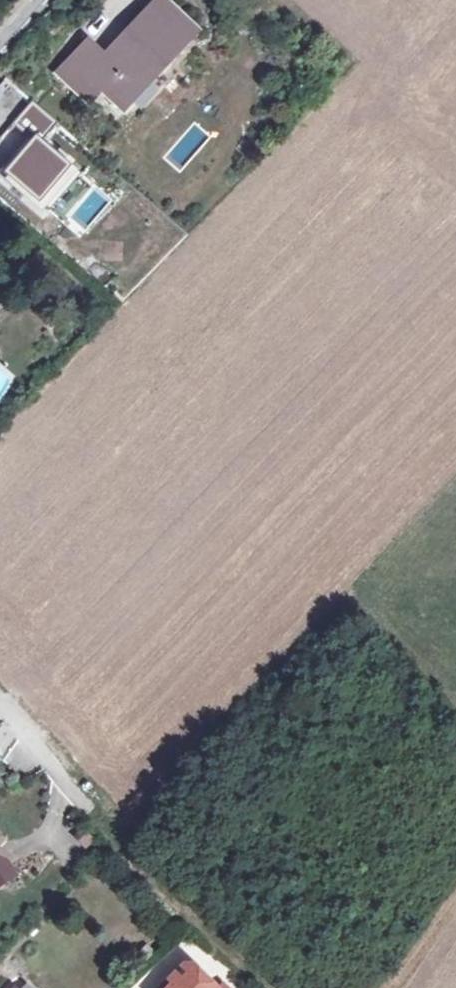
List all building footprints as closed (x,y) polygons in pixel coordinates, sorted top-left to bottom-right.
[(127,34),(103,59),(84,42),(55,73),(79,96),(92,83),(99,90),(120,108),(147,80),(142,75),(155,60),(161,66),(195,30),(162,0),(155,0),(125,32),(127,34)] [(99,90),(92,83),(79,96),(86,103),(99,90)] [(0,135),(17,150),(0,170),(45,211),(81,173),(44,139),(57,125),(31,101),(0,135)] [(9,871),(0,856),(0,877),(9,871)] [(172,986),(170,987),(204,987),(209,983),(186,962),(167,982),(172,986)]
